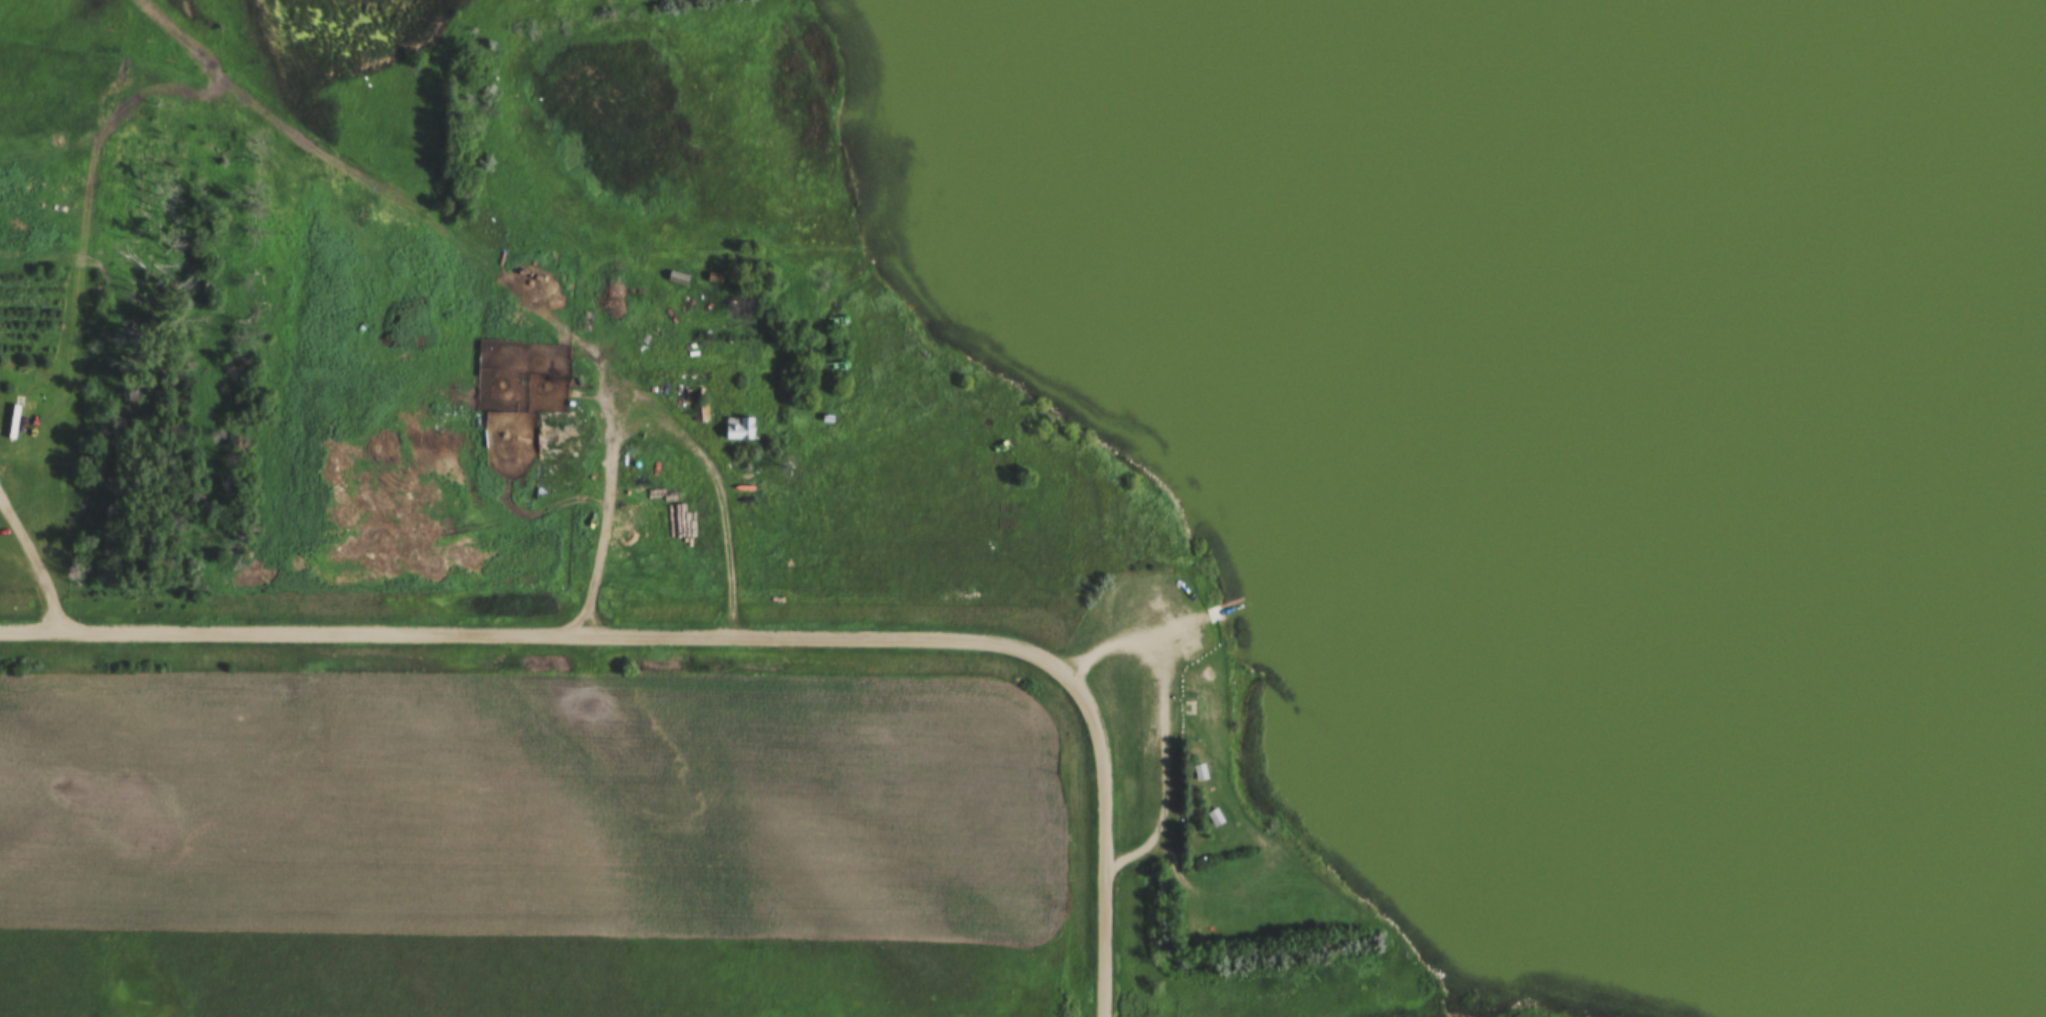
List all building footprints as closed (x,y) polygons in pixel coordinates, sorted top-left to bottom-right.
[(1212,624),(1224,618),(1218,605),(1206,612),(1212,624)] [(1175,692),(1185,692),(1185,706),(1175,706),(1175,692)] [(1185,757),(1196,754),(1199,768),(1189,770),(1185,757)] [(1205,779),(1200,763),(1188,766),(1193,782),(1205,779)] [(1199,804),(1208,799),(1216,813),(1207,818),(1199,804)] [(1203,813),(1211,829),(1220,824),(1213,808),(1203,813)]
